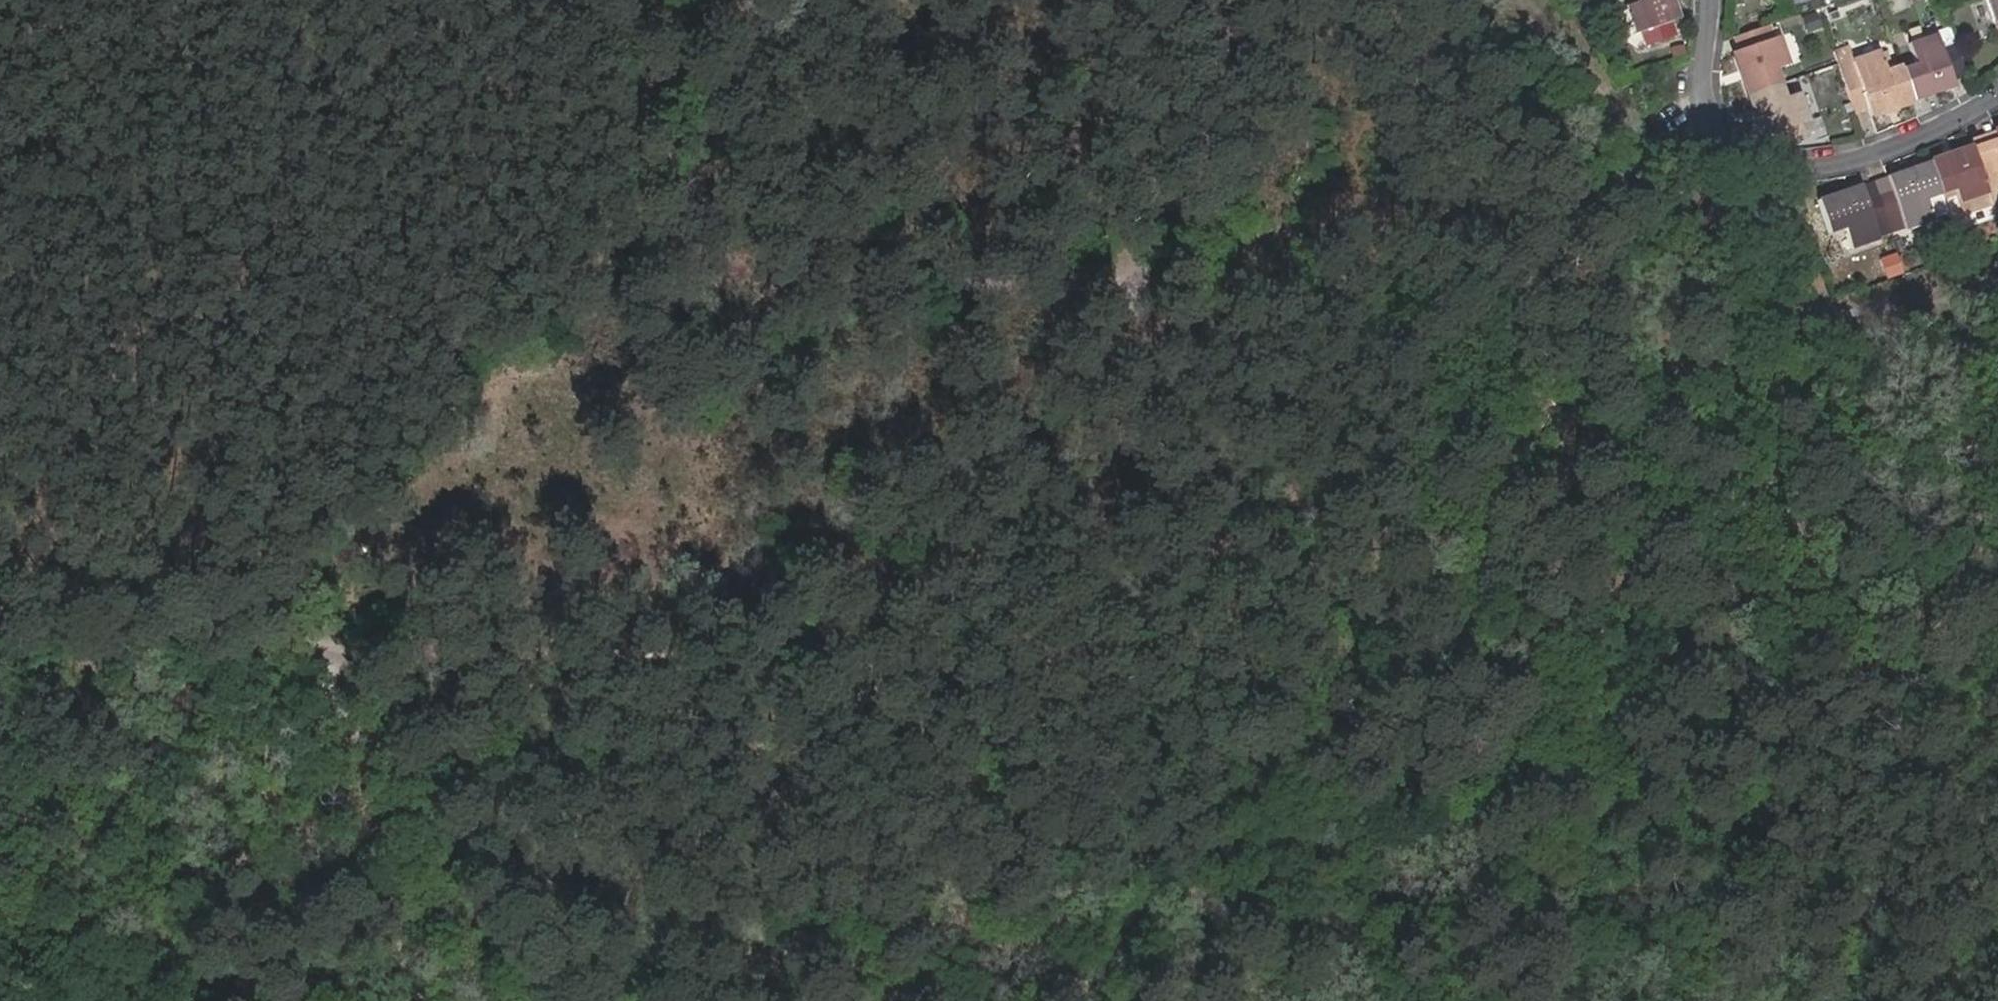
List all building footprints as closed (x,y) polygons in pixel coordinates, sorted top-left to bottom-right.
[(1636,4),(1625,8),(1634,35),(1641,33),(1645,47),(1676,36),(1670,22),(1677,20),(1670,0),(1634,0),(1636,4)] [(1993,24),(1997,37),(1997,36),(1997,0),(1984,0),(1993,24)] [(1773,70),(1787,65),(1779,39),(1770,41),(1765,27),(1736,38),(1740,52),(1733,55),(1762,138),(1769,136),(1775,149),(1804,140),(1799,125),(1807,122),(1798,95),(1784,100),(1773,70)] [(1879,54),(1852,63),(1838,68),(1844,84),(1854,114),(1868,109),(1871,117),(1955,89),(1948,69),(1962,64),(1952,35),(1939,39),(1937,35),(1910,44),(1916,64),(1886,74),(1879,54)] [(1997,142),(1997,141),(1995,132),(1980,137),(1984,147),(1997,142)] [(1984,147),(1980,137),(1968,141),(1971,148),(1972,151),(1984,147)] [(1833,232),(1844,228),(1851,250),(1878,241),(1871,219),(1897,210),(1904,231),(1932,222),(1924,201),(1940,195),(1939,193),(1953,188),(1956,194),(1959,202),(1985,193),(1981,181),(1994,176),(1997,175),(1997,142),(1984,147),(1972,151),(1971,148),(1886,178),(1887,181),(1861,189),(1860,187),(1821,200),(1818,201),(1829,234),(1833,232)] [(1994,176),(1981,181),(1985,193),(1990,204),(1993,214),(1997,212),(1997,187),(1994,176)] [(1941,199),(1956,194),(1953,188),(1939,193),(1940,195),(1941,199)] [(1963,214),(1990,204),(1985,193),(1959,202),(1963,214)]
